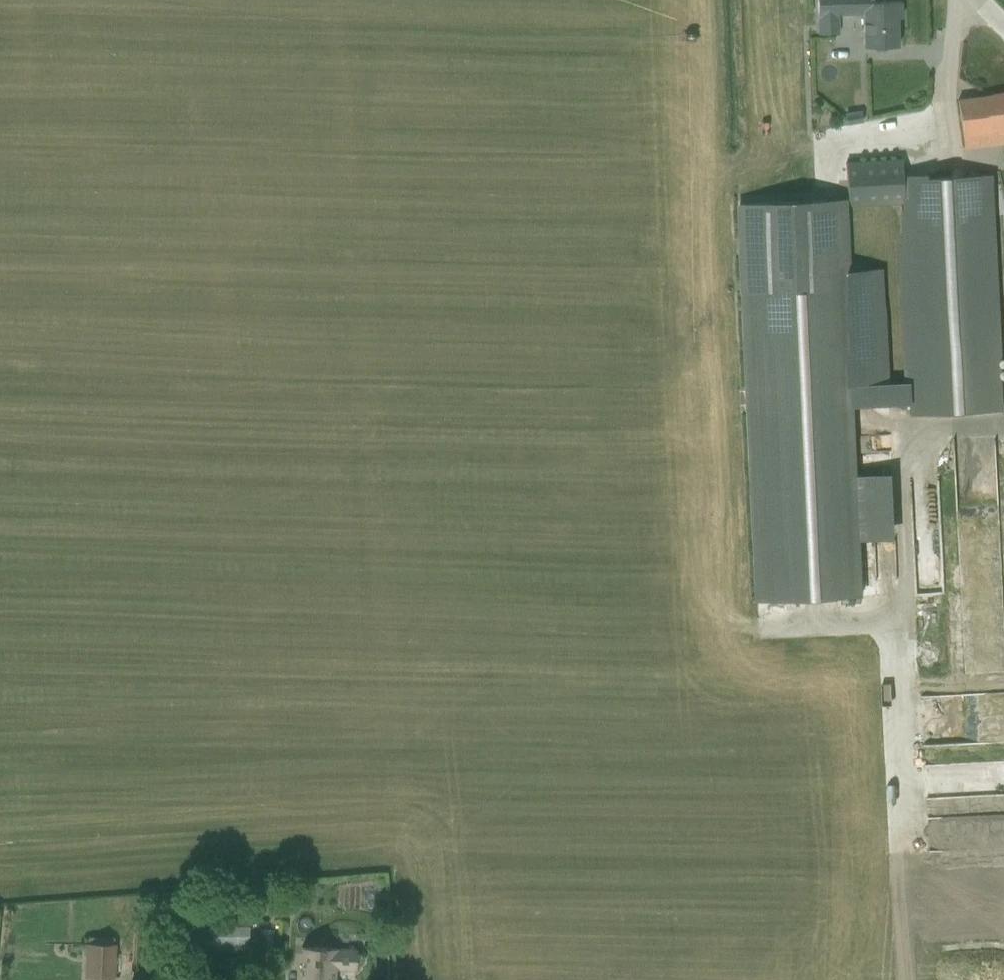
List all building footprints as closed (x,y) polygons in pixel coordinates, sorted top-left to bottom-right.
[(895,44),(896,23),(895,23),(895,16),(900,16),(900,0),(835,0),(835,12),(862,13),(862,44),(895,44)] [(957,98),(964,148),(1003,143),(1003,92),(957,98)] [(901,157),(844,160),(847,204),(901,202),(910,382),(852,385),(853,407),(911,405),(912,415),(1003,411),(992,173),(930,176),(930,173),(901,174),(901,157)] [(843,197),(736,204),(753,600),(863,595),(853,407),(852,385),(843,197)] [(85,978),(115,979),(116,944),(114,944),(114,938),(88,937),(88,944),(86,943),(85,978)] [(357,948),(301,947),(300,979),(336,979),(337,970),(357,971),(357,967),(360,966),(363,964),(364,962),(364,959),(363,956),(360,953),(357,952),(357,948)]
